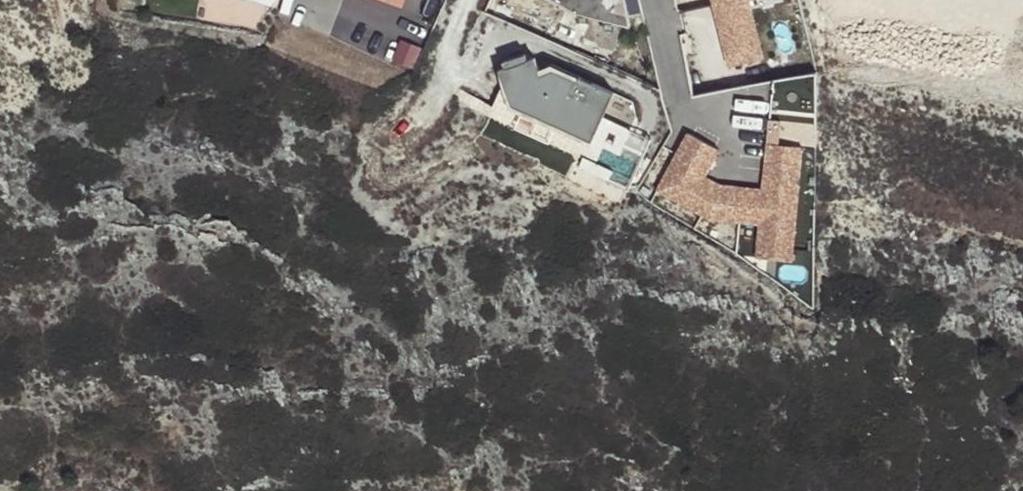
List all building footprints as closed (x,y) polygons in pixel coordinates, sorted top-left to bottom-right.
[(401,10),(405,0),(375,0),(401,10)] [(580,15),(631,26),(626,0),(552,0),(580,15)] [(727,70),(764,62),(753,8),(787,1),(787,0),(710,0),(727,70)] [(539,79),(531,60),(496,75),(511,108),(589,145),(616,97),(552,66),(539,79)] [(719,154),(684,135),(655,194),(704,222),(734,224),(757,229),(754,256),(794,262),(799,152),(768,146),(760,190),(718,187),(706,175),(719,154)]
